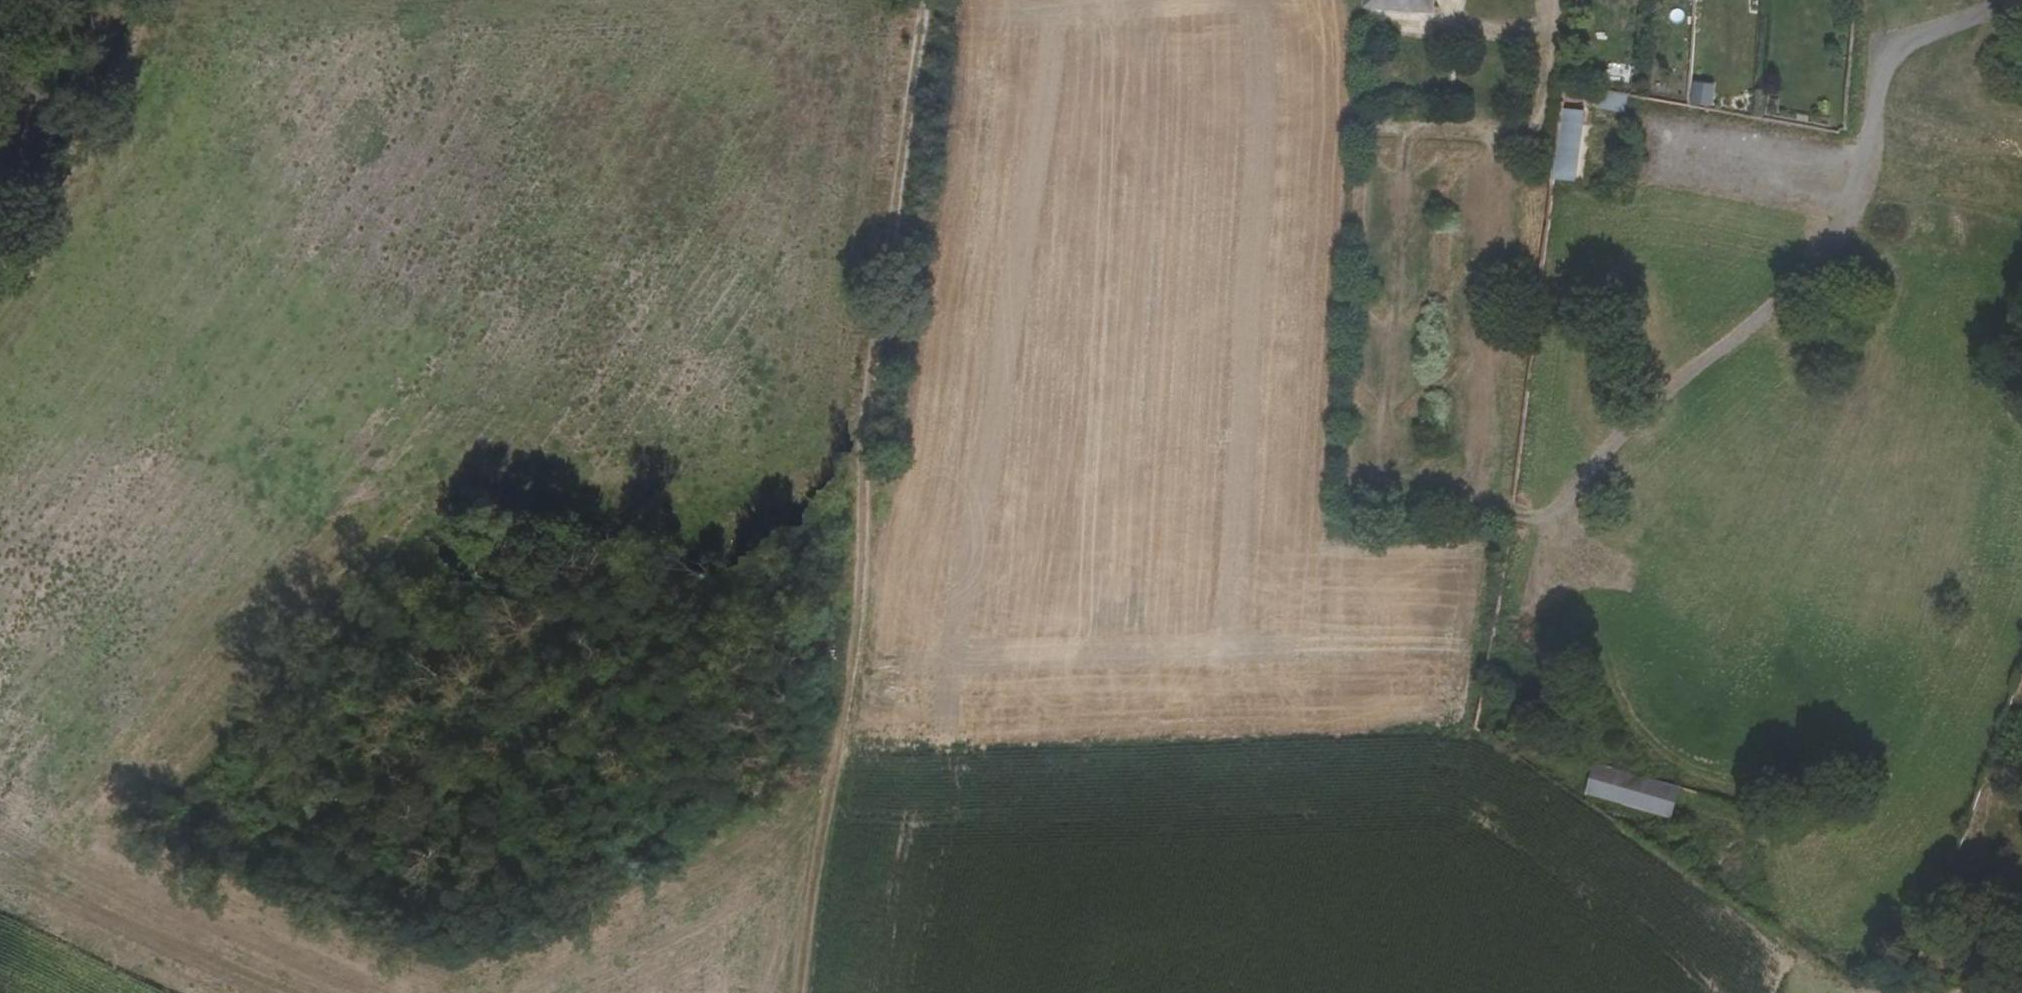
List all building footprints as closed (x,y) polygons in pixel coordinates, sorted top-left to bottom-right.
[(1364,10),(1431,16),(1433,0),(1365,0),(1364,10)] [(1716,85),(1696,82),(1691,106),(1711,110),(1716,85)] [(1587,102),(1589,89),(1571,86),(1569,99),(1587,102)] [(1625,114),(1628,97),(1603,93),(1601,110),(1625,114)] [(1589,113),(1566,110),(1555,180),(1577,183),(1589,113)] [(1682,788),(1596,763),(1586,796),(1673,821),(1682,788)]
